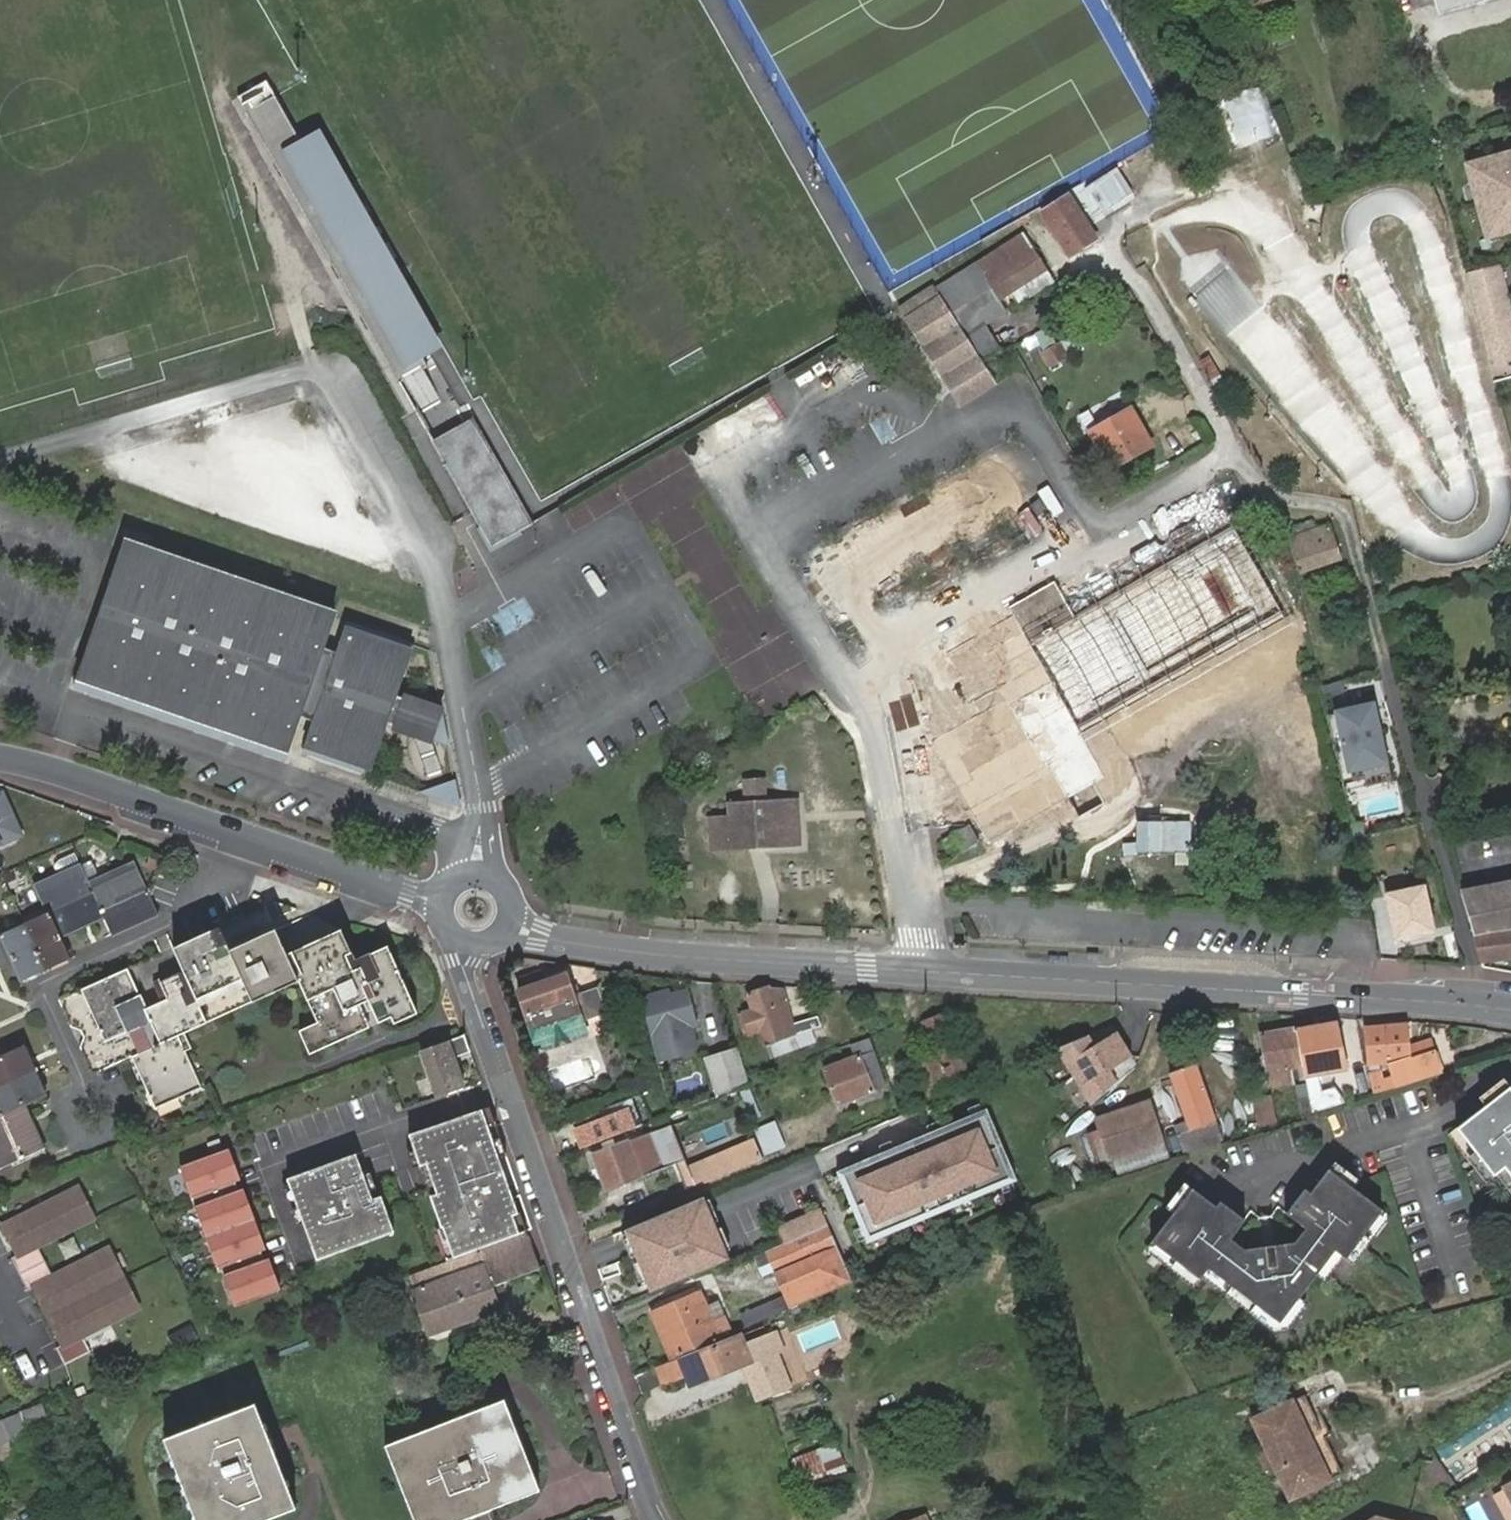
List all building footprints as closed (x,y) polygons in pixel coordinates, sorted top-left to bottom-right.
[(1440,12),(1481,0),(1437,0),(1440,12)] [(268,80),(240,96),(313,219),(317,217),(323,226),(318,228),(407,379),(435,363),(415,328),(304,141),(268,80)] [(1264,80),(1220,97),(1233,130),(1277,113),(1264,80)] [(321,131),(304,141),(415,328),(431,319),(321,131)] [(1094,211),(1139,185),(1120,152),(1075,178),(1094,211)] [(1471,165),(1491,237),(1510,231),(1510,154),(1471,165)] [(1072,189),(1045,203),(1071,252),(1098,237),(1072,189)] [(317,217),(313,219),(318,228),(323,226),(317,217)] [(983,268),(1001,297),(1049,265),(1025,230),(1014,237),(1006,224),(985,238),(994,251),(979,262),(983,268)] [(1471,271),(1494,382),(1510,377),(1510,309),(1501,263),(1471,271)] [(1049,265),(1001,297),(1007,306),(1054,274),(1049,265)] [(942,295),(960,323),(1001,297),(983,268),(942,295)] [(978,312),(960,323),(942,295),(935,285),(900,307),(965,404),(998,381),(984,359),(1003,349),(978,312)] [(1052,329),(1035,339),(1050,365),(1067,356),(1052,329)] [(1205,377),(1219,372),(1213,355),(1199,360),(1205,377)] [(415,412),(432,432),(441,424),(424,404),(415,412)] [(1133,407),(1091,430),(1110,466),(1153,444),(1133,407)] [(478,414),(466,420),(473,435),(485,429),(478,414)] [(466,420),(437,436),(483,522),(479,525),(492,549),(525,532),(522,528),(535,521),(485,429),(473,435),(466,420)] [(1292,536),(1289,537),(1292,551),(1300,571),(1341,558),(1332,529),(1330,523),(1316,528),(1313,519),(1289,527),(1292,536)] [(1132,753),(1312,674),(1244,520),(1061,601),(1054,586),(1011,605),(1021,628),(1022,628),(1062,718),(1045,726),(997,619),(926,651),(943,689),(914,702),(927,731),(932,729),(952,774),(989,758),(1006,795),(1127,742),(1132,753)] [(127,537),(78,679),(470,811),(439,653),(127,537)] [(1088,566),(1074,572),(1085,595),(1099,588),(1088,566)] [(1372,702),(1329,712),(1342,769),(1362,764),(1367,785),(1386,780),(1373,727),(1378,726),(1372,702)] [(762,779),(744,780),(745,802),(729,803),(729,817),(708,818),(711,847),(799,842),(795,800),(763,801),(762,779)] [(22,835),(3,792),(0,793),(0,845),(22,835)] [(969,826),(952,836),(964,855),(980,845),(969,826)] [(7,955),(18,978),(66,955),(55,934),(101,912),(110,931),(156,910),(133,855),(86,876),(78,858),(30,880),(41,905),(0,926),(0,959),(7,955)] [(1475,935),(1499,928),(1510,927),(1510,882),(1461,891),(1472,927),(1475,935)] [(1426,885),(1390,894),(1399,933),(1435,926),(1426,885)] [(268,901),(59,995),(92,1069),(133,1052),(157,1105),(201,1084),(179,1032),(301,978),(319,1019),(300,1027),(310,1050),(368,1026),(358,1004),(369,1000),(378,1023),(388,1018),(391,1023),(418,1011),(387,945),(355,957),(341,926),(290,949),(268,901)] [(1475,935),(1480,959),(1510,955),(1510,927),(1499,928),(1475,935)] [(519,992),(540,1052),(589,1035),(583,1022),(591,1019),(607,1013),(598,989),(574,998),(566,976),(547,982),(544,971),(520,979),(523,990),(519,992)] [(690,1026),(695,1024),(685,990),(668,995),(667,990),(639,998),(657,1061),(693,1051),(696,1045),(690,1026)] [(746,994),(767,1046),(832,1020),(826,1007),(797,1019),(797,1020),(796,1021),(785,994),(768,994),(767,991),(746,994)] [(933,1052),(945,1088),(965,1080),(943,1012),(923,1020),(933,1052)] [(591,1019),(583,1022),(589,1035),(596,1033),(591,1019)] [(1302,1061),(1305,1076),(1317,1073),(1328,1071),(1331,1064),(1340,1063),(1331,1019),(1295,1026),(1302,1061)] [(1111,1025),(1056,1048),(1090,1104),(1135,1064),(1111,1025)] [(1392,1087),(1394,1087),(1441,1071),(1432,1048),(1406,1056),(1404,1025),(1366,1029),(1370,1062),(1384,1061),(1392,1087)] [(1302,1061),(1295,1026),(1260,1033),(1271,1085),(1289,1081),(1287,1064),(1302,1061)] [(470,1050),(464,1033),(421,1048),(438,1095),(464,1086),(454,1056),(470,1050)] [(855,1045),(859,1059),(869,1095),(883,1091),(871,1042),(855,1045)] [(918,1043),(909,1046),(911,1055),(922,1052),(918,1043)] [(40,1147),(20,1102),(44,1091),(22,1045),(0,1054),(0,1166),(40,1147)] [(706,1059),(709,1069),(740,1057),(738,1049),(706,1059)] [(924,1096),(945,1088),(933,1052),(913,1059),(924,1096)] [(715,1090),(747,1082),(740,1057),(709,1069),(715,1090)] [(869,1095),(859,1059),(824,1069),(834,1106),(869,1095)] [(566,1081),(597,1077),(596,1063),(564,1067),(566,1081)] [(1197,1064),(1172,1073),(1189,1128),(1178,1132),(1185,1152),(1223,1139),(1197,1064)] [(1305,1076),(1313,1114),(1325,1109),(1317,1073),(1305,1076)] [(1457,1124),(1494,1175),(1497,1172),(1505,1167),(1510,1175),(1510,1086),(1509,1084),(1486,1102),(1457,1124)] [(1148,1102),(1096,1119),(1109,1158),(1162,1141),(1148,1102)] [(482,1108),(409,1134),(452,1255),(525,1229),(482,1108)] [(988,1108),(838,1171),(869,1243),(1018,1180),(988,1108)] [(777,1121),(756,1128),(766,1155),(787,1148),(777,1121)] [(656,1130),(593,1156),(605,1189),(669,1164),(689,1157),(676,1122),(656,1130)] [(682,1169),(690,1188),(756,1161),(748,1142),(682,1169)] [(236,1149),(185,1165),(230,1311),(281,1295),(236,1149)] [(355,1155),(286,1180),(316,1259),(393,1231),(380,1195),(371,1198),(355,1155)] [(1293,1243),(1247,1255),(1231,1244),(1236,1237),(1248,1223),(1222,1203),(1218,1209),(1190,1190),(1172,1214),(1151,1243),(1201,1280),(1208,1272),(1234,1292),(1257,1309),(1281,1327),(1303,1299),(1320,1277),(1340,1251),(1347,1257),(1383,1211),(1353,1189),(1329,1170),(1311,1193),(1307,1189),(1288,1216),(1301,1225),(1304,1228),(1293,1243)] [(138,1308),(108,1248),(51,1275),(36,1244),(93,1216),(78,1186),(3,1223),(17,1253),(11,1256),(26,1288),(33,1285),(62,1343),(55,1347),(63,1363),(89,1351),(82,1335),(138,1308)] [(709,1209),(704,1198),(626,1232),(630,1241),(652,1293),(730,1259),(709,1209)] [(809,1234),(831,1291),(853,1281),(830,1226),(809,1234)] [(527,1234),(410,1277),(431,1336),(502,1312),(494,1287),(540,1270),(527,1234)] [(771,1249),(794,1306),(831,1291),(809,1234),(771,1249)] [(672,1356),(722,1336),(704,1289),(652,1309),(672,1356)] [(784,1299),(742,1311),(746,1326),(788,1313),(784,1299)] [(169,1335),(176,1350),(199,1339),(192,1324),(169,1335)] [(789,1385),(769,1334),(744,1344),(750,1361),(742,1364),(755,1399),(789,1385)] [(741,1336),(655,1368),(661,1383),(685,1374),(689,1385),(742,1364),(750,1361),(744,1344),(741,1336)] [(27,1381),(38,1378),(32,1356),(20,1359),(27,1381)] [(387,1438),(414,1519),(458,1519),(540,1492),(508,1397),(387,1438)] [(1305,1398),(1253,1422),(1290,1499),(1342,1474),(1305,1398)] [(39,1401),(14,1414),(24,1433),(49,1420),(39,1401)] [(161,1442),(191,1519),(260,1519),(291,1508),(266,1441),(252,1405),(161,1442)] [(14,1414),(0,1421),(0,1468),(7,1482),(40,1465),(24,1433),(14,1414)] [(837,1443),(795,1458),(805,1485),(847,1471),(837,1443)] [(1497,1482),(1510,1506),(1510,1474),(1497,1482)] [(1492,1489),(1506,1515),(1510,1513),(1510,1507),(1499,1486),(1492,1489)] [(63,1509),(36,1519),(67,1519),(63,1509)] [(919,1519),(927,1514),(925,1510),(903,1519),(920,1519),(919,1519)]
